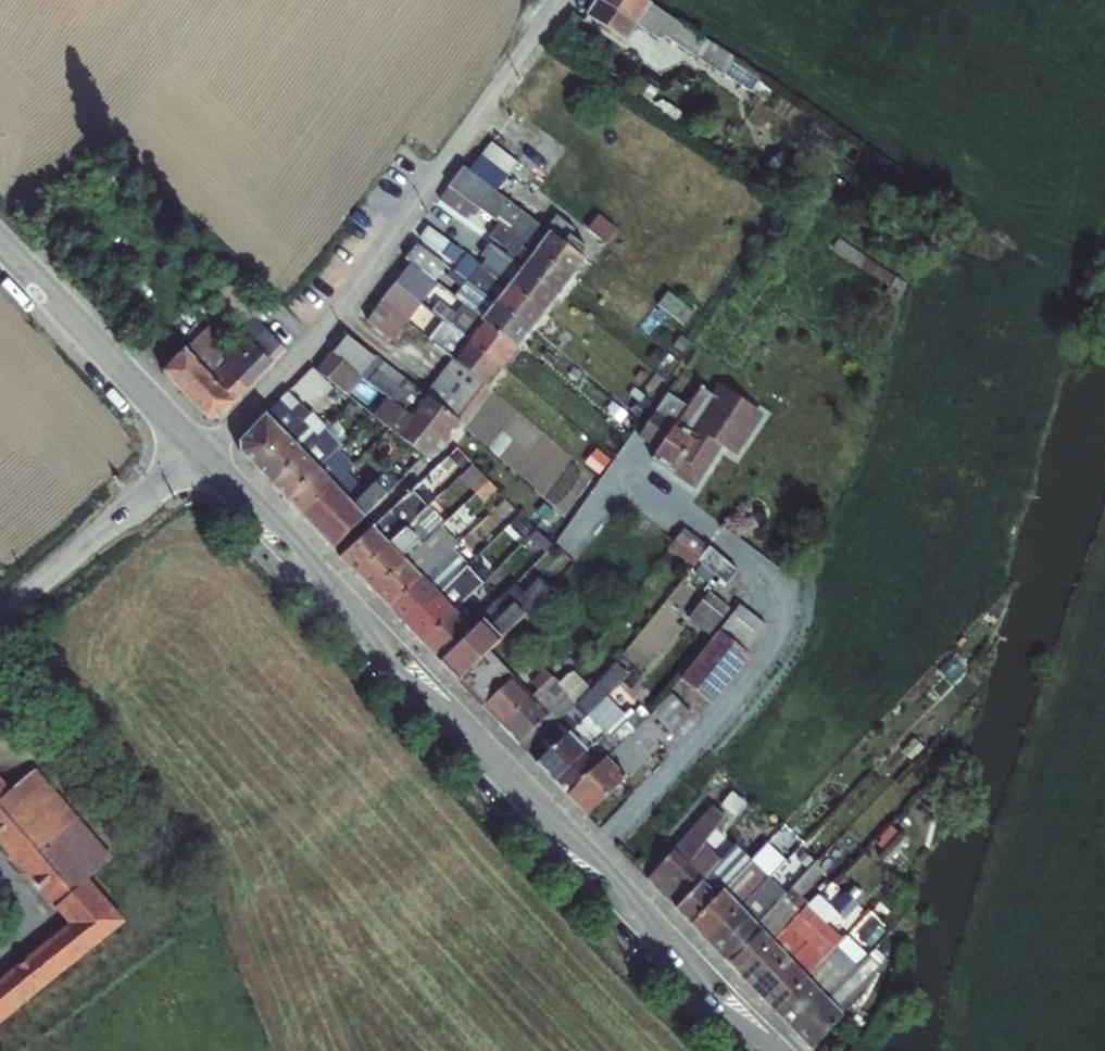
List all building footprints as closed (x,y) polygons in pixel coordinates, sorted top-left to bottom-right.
[(649,3),(644,0),(598,0),(587,15),(625,40),(636,23),(649,3)] [(691,52),(701,37),(649,3),(636,23),(659,37),(662,33),(691,52)] [(691,52),(723,73),(735,56),(701,37),(691,52)] [(723,73),(752,94),(764,76),(735,56),(723,73)] [(481,155),(508,176),(518,163),(491,142),(481,155)] [(761,168),(775,187),(799,169),(785,150),(761,168)] [(500,223),(536,250),(549,233),(463,165),(449,186),(480,209),(500,223)] [(475,216),(480,209),(449,186),(439,199),(466,219),(470,212),(475,216)] [(599,214),(588,228),(606,243),(617,230),(599,214)] [(523,268),(536,250),(500,223),(490,236),(509,251),(506,254),(506,255),(523,268)] [(427,226),(419,238),(449,258),(457,247),(427,226)] [(536,250),(574,273),(585,259),(580,255),(563,242),(550,232),(549,233),(536,250)] [(568,235),(563,242),(580,255),(585,249),(568,235)] [(889,287),(896,276),(839,237),(832,248),(889,287)] [(491,272),(510,285),(523,268),(506,255),(506,254),(491,243),(481,256),(495,266),(491,272)] [(410,262),(434,281),(446,266),(417,244),(406,259),(410,262)] [(523,268),(558,294),(574,273),(536,250),(523,268)] [(462,277),(468,281),(497,302),(510,285),(491,272),(474,259),(462,277)] [(434,281),(410,262),(394,283),(420,305),(434,281)] [(510,285),(544,312),(558,294),(523,268),(510,285)] [(208,291),(244,330),(255,319),(256,320),(268,309),(231,269),(208,291)] [(884,296),(894,302),(906,283),(896,276),(889,287),(884,296)] [(462,305),(481,320),(482,321),(496,302),(497,302),(468,281),(454,299),(462,305)] [(368,321),(393,340),(420,305),(394,283),(368,321)] [(497,302),(496,302),(531,329),(544,312),(510,285),(497,302)] [(667,292),(657,304),(684,325),(694,312),(667,292)] [(443,321),(467,339),(481,320),(462,305),(455,313),(438,300),(430,311),(443,321)] [(496,302),(482,321),(515,346),(517,347),(531,329),(496,302)] [(244,330),(242,332),(273,365),(285,350),(256,320),(255,319),(244,330)] [(467,339),(501,366),(515,346),(482,321),(481,320),(467,339)] [(429,340),(453,358),(467,339),(443,321),(429,340)] [(207,326),(185,349),(212,376),(226,362),(220,355),(228,346),(207,326)] [(212,376),(235,402),(273,365),(242,332),(228,346),(220,355),(226,362),(212,376)] [(347,332),(329,350),(359,372),(362,379),(369,382),(377,371),(384,362),(347,332)] [(501,366),(467,339),(453,358),(485,384),(486,384),(501,366)] [(220,418),(235,402),(212,376),(185,349),(162,371),(207,418),(220,418)] [(342,393),(347,396),(362,379),(359,372),(329,350),(312,368),(333,388),(335,386),(343,393),(342,393)] [(656,350),(648,361),(658,369),(666,357),(656,350)] [(441,373),(472,401),(485,384),(453,358),(441,373)] [(407,381),(384,362),(377,371),(401,389),(407,381)] [(292,388),(313,408),(326,395),(333,388),(312,368),(292,388)] [(424,394),(407,381),(401,389),(377,371),(369,382),(387,396),(412,415),(427,396),(424,394)] [(427,396),(457,420),(472,401),(441,373),(424,394),(427,396)] [(335,386),(333,388),(326,395),(335,402),(342,393),(343,393),(335,386)] [(703,418),(729,437),(729,436),(743,418),(743,416),(701,387),(684,411),(674,425),(690,436),(703,418)] [(372,417),(397,435),(412,415),(387,396),(372,417)] [(427,396),(412,415),(445,441),(459,421),(457,420),(427,396)] [(654,456),(674,425),(684,411),(666,397),(644,425),(658,435),(646,451),(654,456)] [(266,414),(286,435),(308,412),(299,403),(293,410),(281,398),(266,414)] [(308,412),(286,435),(302,452),(325,429),(327,428),(310,411),(308,412)] [(240,441),(240,452),(254,467),(286,435),(266,414),(240,441)] [(397,435),(431,460),(445,441),(412,415),(397,435)] [(743,418),(729,436),(770,463),(782,446),(743,418)] [(646,451),(658,435),(644,425),(632,441),(646,451)] [(674,425),(654,456),(675,470),(695,439),(690,436),(674,425)] [(325,429),(302,452),(318,468),(331,455),(341,446),(325,429)] [(302,452),(286,435),(254,467),(270,484),(302,452)] [(695,439),(675,470),(672,473),(698,490),(720,455),(696,438),(695,439)] [(601,475),(611,458),(595,448),(584,466),(601,475)] [(302,452),(270,484),(301,516),(332,483),(318,468),(302,452)] [(331,455),(318,468),(332,483),(345,472),(346,471),(331,455)] [(459,477),(481,502),(496,489),(491,483),(499,475),(489,464),(480,473),(472,464),(459,477)] [(1010,482),(1024,487),(1030,471),(1016,466),(1010,482)] [(345,472),(332,483),(349,500),(353,505),(364,493),(345,472)] [(364,493),(353,505),(365,517),(387,493),(375,482),(364,493)] [(399,503),(414,519),(429,504),(435,498),(420,482),(399,503)] [(301,516),(316,533),(349,500),(332,483),(301,516)] [(365,517),(353,505),(349,500),(316,533),(332,549),(365,517)] [(401,533),(407,527),(414,519),(399,503),(385,515),(401,533)] [(401,556),(405,560),(446,523),(429,504),(414,519),(407,527),(418,539),(401,556)] [(389,544),(401,533),(385,515),(372,527),(389,543),(389,544)] [(542,534),(554,542),(567,525),(556,517),(542,534)] [(405,560),(422,577),(433,566),(444,555),(457,542),(458,543),(466,535),(459,529),(452,536),(449,533),(456,526),(450,519),(446,523),(405,560)] [(372,527),(340,558),(356,575),(389,543),(372,527)] [(401,533),(389,544),(401,556),(418,539),(407,527),(401,533)] [(668,547),(694,567),(699,560),(698,559),(709,547),(684,527),(668,547)] [(389,543),(356,575),(372,592),(405,560),(401,556),(389,544),(389,543)] [(698,559),(699,560),(726,583),(737,570),(709,547),(698,559)] [(444,555),(433,566),(450,582),(456,576),(459,572),(444,555)] [(405,560),(372,592),(389,609),(422,577),(405,560)] [(422,577),(439,594),(450,582),(433,566),(422,577)] [(474,591),(482,583),(466,566),(459,572),(456,576),(450,582),(439,594),(454,609),(464,600),(474,591)] [(422,577),(389,609),(407,627),(439,594),(422,577)] [(514,604),(526,616),(528,618),(553,590),(538,578),(523,593),(514,604)] [(471,607),(481,617),(499,600),(482,583),(474,591),(480,598),(471,607)] [(514,604),(523,593),(515,584),(499,600),(481,617),(483,620),(482,621),(489,628),(514,604)] [(464,600),(471,607),(480,598),(474,591),(464,600)] [(688,618),(709,634),(730,608),(709,592),(688,618)] [(439,594),(407,627),(421,642),(455,610),(454,609),(439,594)] [(483,620),(481,617),(471,607),(464,600),(454,609),(455,610),(474,629),(482,621),(483,620)] [(489,628),(501,640),(526,616),(514,604),(489,628)] [(719,631),(744,652),(766,625),(739,604),(719,631)] [(455,610),(421,642),(440,662),(474,629),(455,610)] [(440,662),(459,681),(461,679),(490,651),(501,640),(489,628),(482,621),(474,629),(440,662)] [(719,631),(681,679),(712,704),(750,656),(744,652),(719,631)] [(514,677),(490,651),(461,679),(485,705),(511,679),(514,677)] [(566,795),(606,757),(644,720),(636,713),(635,713),(630,708),(624,714),(606,696),(629,675),(616,661),(597,683),(596,682),(590,687),(577,702),(588,715),(568,733),(586,752),(555,781),(566,795)] [(531,682),(539,690),(552,677),(544,669),(531,682)] [(485,705),(483,707),(518,743),(547,716),(511,679),(485,705)] [(692,715),(671,693),(644,720),(606,757),(625,778),(692,715)] [(567,733),(568,733),(588,715),(577,702),(526,750),(537,762),(567,733)] [(970,704),(960,713),(973,718),(976,708),(970,704)] [(537,762),(555,781),(586,752),(568,733),(567,733),(537,762)] [(606,757),(566,795),(586,816),(625,778),(606,757)] [(125,921),(88,878),(112,857),(36,768),(11,789),(0,777),(0,844),(68,923),(0,978),(0,1023),(125,921)] [(721,805),(734,816),(746,802),(732,791),(721,805)] [(647,878),(676,908),(701,880),(703,878),(720,860),(703,844),(724,817),(712,805),(674,848),(647,878)] [(887,829),(874,856),(890,864),(904,837),(887,829)] [(751,860),(769,877),(786,860),(767,841),(751,860)] [(701,880),(717,896),(723,890),(751,860),(735,845),(720,860),(703,878),(701,880)] [(751,860),(723,890),(739,908),(768,878),(769,877),(751,860)] [(785,894),(784,895),(801,910),(808,903),(801,896),(823,872),(814,863),(785,894)] [(739,908),(740,908),(756,925),(784,895),(785,894),(768,878),(739,908)] [(676,908),(690,923),(717,896),(701,880),(676,908)] [(831,907),(844,919),(865,897),(853,885),(831,907)] [(690,923),(708,942),(740,908),(739,908),(723,890),(717,896),(690,923)] [(801,910),(784,895),(756,925),(772,941),(791,921),(792,921),(801,912),(801,911),(801,910)] [(708,942),(724,959),(756,925),(740,908),(708,942)] [(810,920),(801,912),(792,921),(791,921),(772,941),(772,942),(788,958),(815,931),(806,924),(810,920)] [(858,938),(869,947),(883,931),(872,922),(858,938)] [(788,958),(806,977),(828,953),(821,947),(832,933),(822,924),(815,931),(788,958)] [(724,959),(739,976),(772,942),(772,941),(756,925),(724,959)] [(808,979),(824,996),(843,1015),(867,990),(877,973),(881,975),(888,962),(883,959),(873,951),(868,955),(847,935),(828,953),(806,977),(808,979)] [(739,976),(755,992),(788,958),(772,942),(739,976)] [(755,992),(774,1013),(808,979),(806,977),(788,958),(755,992)] [(774,1013),(794,1033),(824,996),(808,979),(774,1013)] [(843,1015),(824,996),(794,1033),(811,1050),(843,1015)]
